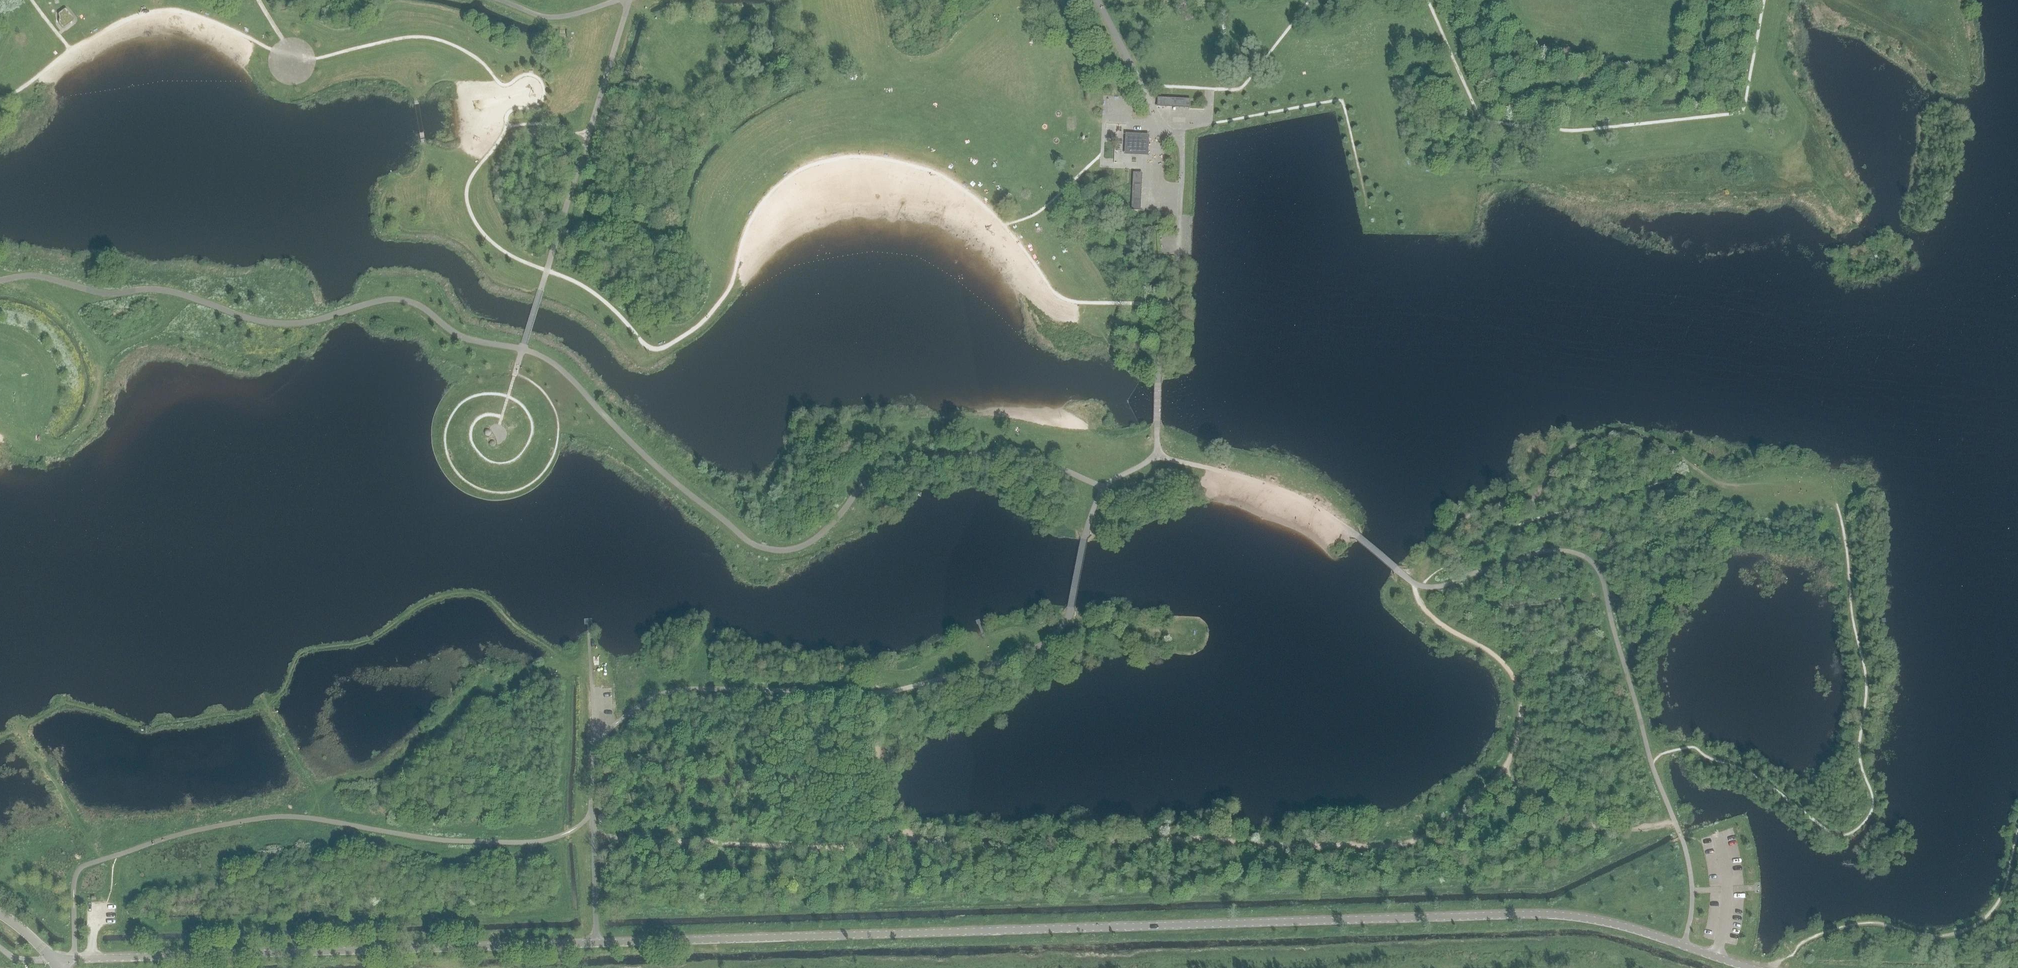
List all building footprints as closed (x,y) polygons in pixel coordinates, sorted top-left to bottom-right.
[(65,9),(64,10),(59,13),(59,14),(58,14),(58,15),(59,16),(59,17),(59,18),(59,23),(59,24),(62,27),(62,28),(63,28),(64,28),(65,28),(73,22),(73,21),(74,21),(74,20),(74,19),(74,18),(73,18),(67,10),(66,9),(65,9)] [(1171,99),(1159,98),(1158,106),(1171,107),(1171,99)] [(1139,152),(1139,142),(1144,143),(1144,137),(1132,136),(1131,152),(1142,153),(1142,152),(1139,152)] [(1133,210),(1141,210),(1141,197),(1133,197),(1133,210)] [(1159,214),(1159,230),(1169,230),(1169,215),(1159,214)]
